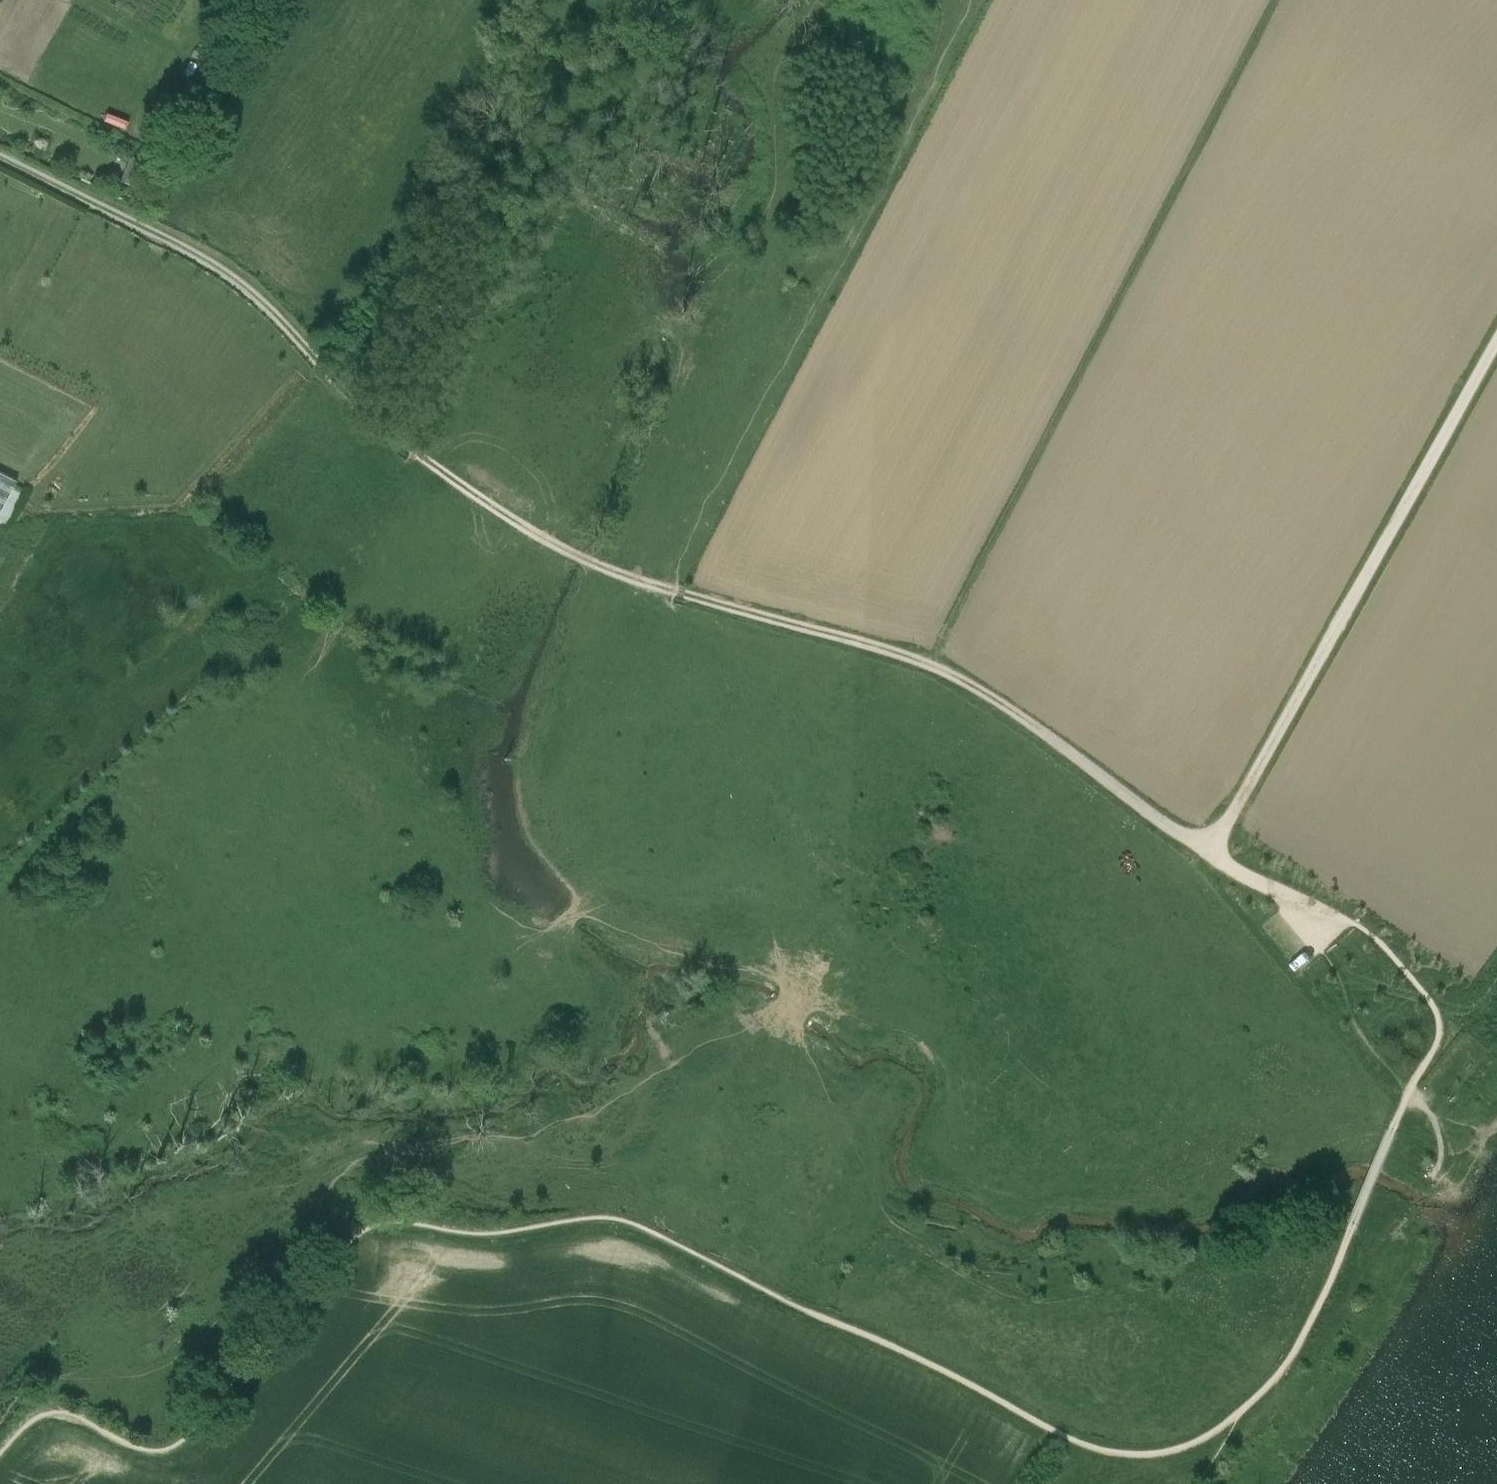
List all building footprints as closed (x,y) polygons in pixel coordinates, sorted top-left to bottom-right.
[(132,159),(122,181),(137,187),(147,165),(132,159)] [(5,525),(23,491),(14,486),(16,482),(0,473),(0,523),(5,525)]
